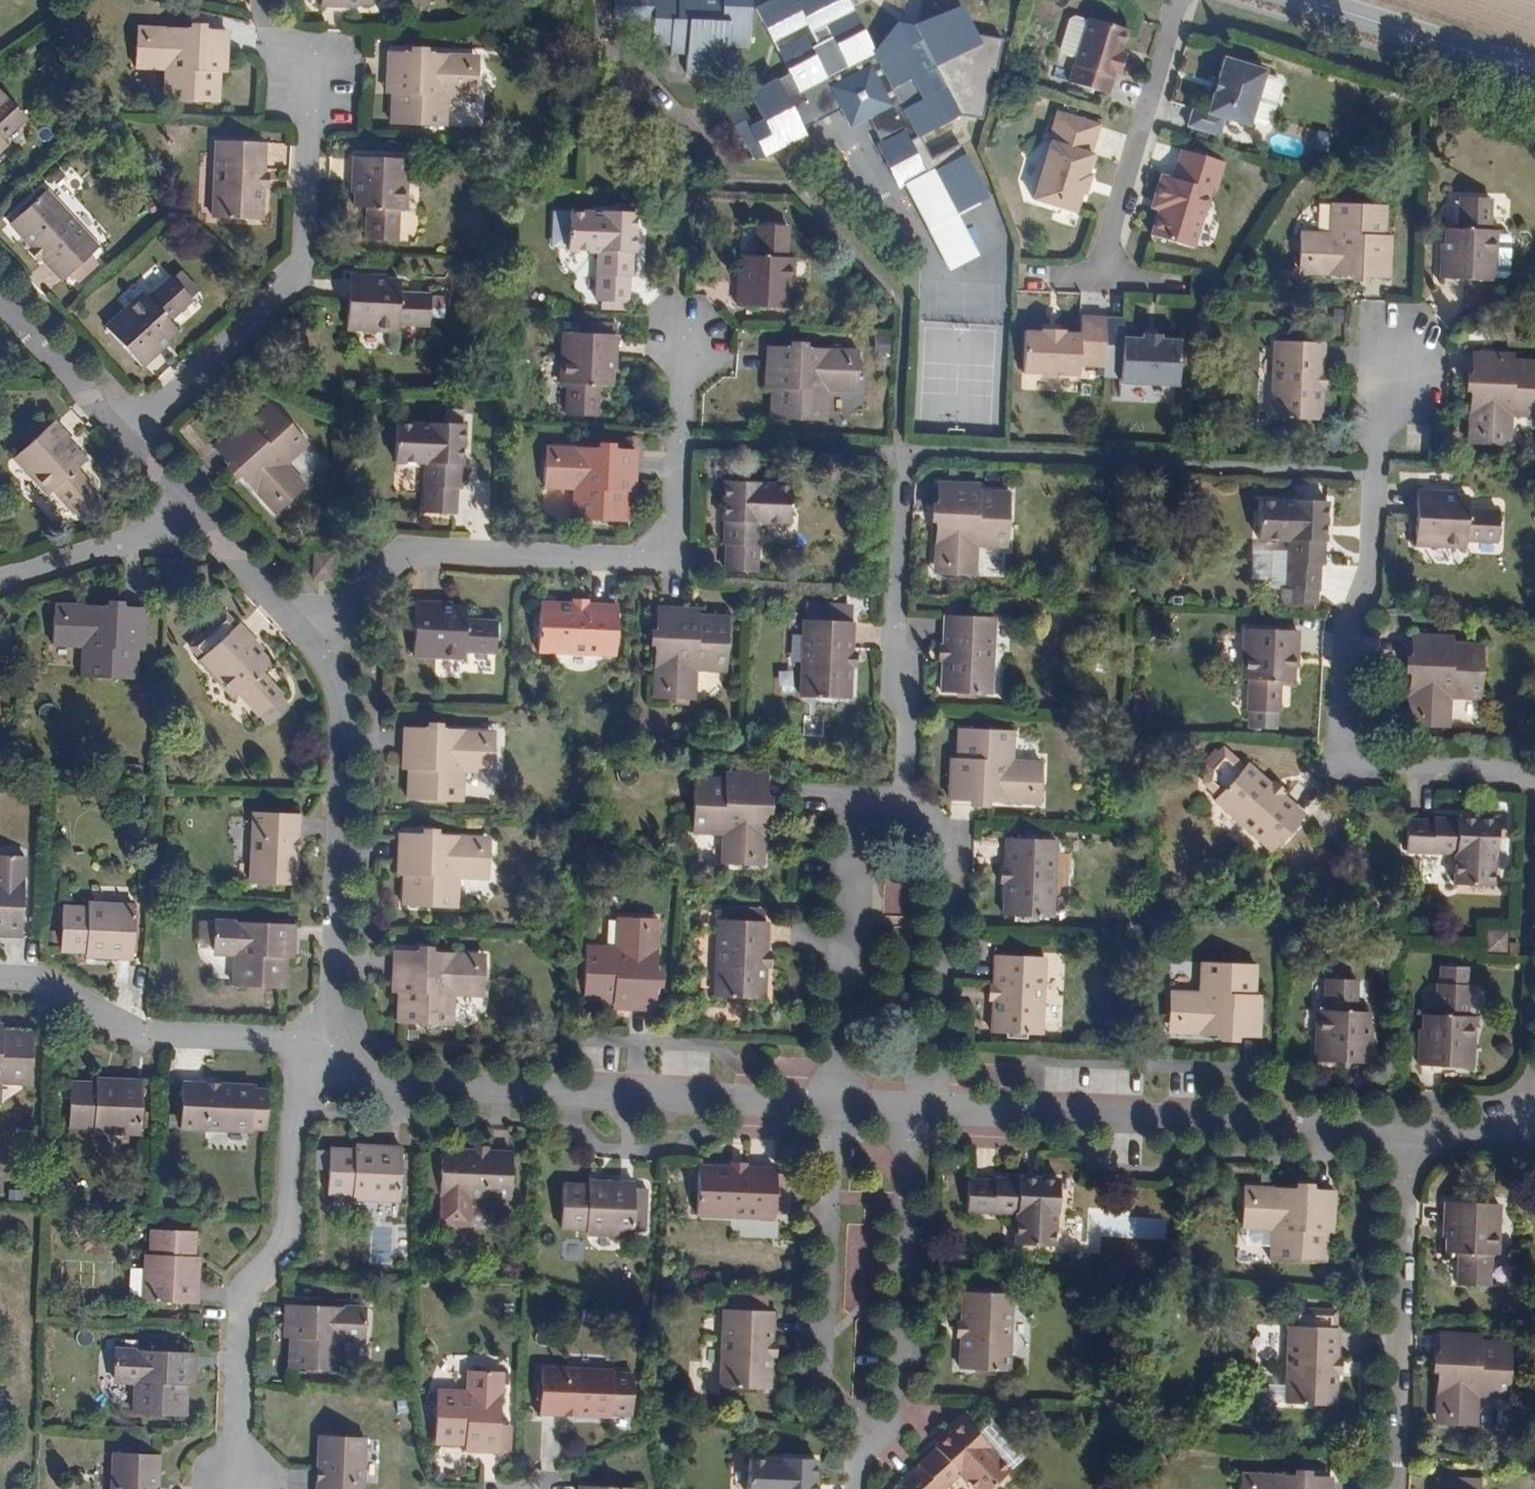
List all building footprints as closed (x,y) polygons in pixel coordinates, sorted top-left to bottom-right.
[(613,35),(653,36),(652,45),(670,46),(670,54),(687,54),(686,72),(719,73),(721,48),(748,49),(751,23),(751,0),(614,0),(613,35)] [(754,8),(789,74),(750,95),(764,119),(754,125),(740,101),(724,110),(738,134),(743,131),(758,158),(807,130),(806,121),(838,106),(850,128),(869,119),(881,141),(874,144),(897,191),(927,177),(909,141),(962,115),(943,80),(935,67),(982,45),(960,6),(918,24),(872,44),(848,0),(797,0),(793,2),(792,0),(769,0),(754,8)] [(1122,77),(1127,59),(1121,57),(1130,30),(1087,16),(1072,66),(1113,79),(1115,79),(1116,75),(1122,77)] [(139,26),(138,26),(138,27),(138,28),(138,38),(136,68),(166,70),(164,100),(166,100),(221,102),(222,103),(223,72),(228,73),(229,73),(229,72),(231,33),(231,30),(208,29),(208,23),(206,23),(205,22),(200,22),(194,22),(193,22),(191,22),(191,28),(167,27),(139,26)] [(482,55),(482,54),(481,54),(453,53),(429,53),(429,46),(428,46),(427,46),(426,46),(421,46),(415,46),(414,46),(413,46),(412,52),(389,51),(389,54),(388,93),(388,94),(389,94),(394,94),(393,124),(394,125),(449,126),(450,126),(451,96),(481,97),(482,66),(482,57),(482,55)] [(1224,56),(1206,114),(1224,119),(1251,128),(1266,69),(1224,56)] [(1113,79),(1072,66),(1067,81),(1108,95),(1113,79)] [(31,119),(30,118),(10,95),(8,94),(0,101),(0,157),(11,147),(10,146),(6,141),(31,119)] [(1224,119),(1206,114),(1191,109),(1185,128),(1219,138),(1224,119)] [(1057,111),(1048,140),(1092,153),(1100,123),(1057,111)] [(263,218),(265,219),(267,189),(270,189),(271,189),(271,188),(272,173),(272,172),(271,172),(268,172),(270,142),(267,142),(219,140),(216,139),(212,216),(214,216),(263,218)] [(1089,198),(1095,179),(1088,177),(1095,154),(1092,153),(1048,140),(1029,200),(1075,215),(1081,196),(1089,198)] [(1169,175),(1168,179),(1159,177),(1154,197),(1162,199),(1151,236),(1191,248),(1208,192),(1215,194),(1225,163),(1183,151),(1175,177),(1169,175)] [(398,244),(400,244),(401,211),(407,211),(409,211),(410,159),(408,159),(381,159),(354,158),(352,158),(351,191),(351,192),(352,192),(354,192),(353,210),(355,210),(367,210),(366,243),(368,243),(398,244)] [(12,223),(10,225),(30,246),(28,248),(27,249),(28,250),(39,261),(39,262),(40,261),(42,259),(63,280),(65,278),(70,274),(80,284),(100,264),(90,253),(100,245),(102,243),(48,188),(47,190),(12,223)] [(1494,231),(1495,197),(1493,197),(1463,197),(1461,197),(1460,230),(1448,230),(1446,230),(1446,248),(1445,248),(1444,248),(1443,249),(1443,281),(1445,281),(1472,282),(1499,282),(1501,282),(1502,231),(1500,231),(1494,231)] [(1301,274),(1301,275),(1302,275),(1330,276),(1354,276),(1354,283),(1355,283),(1356,283),(1357,283),(1362,283),(1368,283),(1369,283),(1370,283),(1371,277),(1394,277),(1394,275),(1395,236),(1395,234),(1394,234),(1389,234),(1389,204),(1388,204),(1333,203),(1332,203),(1331,233),(1302,233),(1301,263),(1301,273),(1301,274)] [(640,218),(641,212),(639,211),(621,210),(602,209),(601,212),(588,211),(573,210),(572,210),(572,211),(570,248),(570,250),(577,251),(591,252),(598,252),(597,274),(596,300),(630,302),(632,302),(633,276),(635,276),(636,254),(638,254),(639,246),(639,236),(640,228),(640,218)] [(572,211),(553,210),(551,247),(570,248),(572,211)] [(790,257),(792,224),(790,224),(760,222),(758,222),(756,256),(745,255),(743,255),(742,273),(741,273),(740,273),(740,274),(738,306),(740,306),(767,307),(794,309),(796,309),(799,257),(797,257),(790,257)] [(175,276),(194,296),(201,290),(182,270),(175,276)] [(401,325),(434,326),(434,324),(435,294),(435,292),(402,291),(402,280),(402,278),(384,277),(384,276),(384,275),(383,275),(351,274),(351,276),(350,303),(349,330),(349,332),(400,333),(400,331),(401,325)] [(175,276),(174,275),(149,297),(145,293),(144,291),(106,326),(107,328),(126,348),(144,367),(146,369),(170,347),(170,346),(170,345),(169,344),(182,332),(180,331),(173,322),(197,299),(196,298),(194,296),(175,276)] [(1080,367),(1102,368),(1105,317),(1082,316),(1081,334),(1024,332),(1023,373),(1080,375),(1080,367)] [(1124,318),(1105,317),(1102,368),(1103,378),(1120,379),(1122,338),(1124,318)] [(570,384),(569,417),(571,417),(601,418),(603,418),(604,385),(615,385),(617,385),(618,368),(619,368),(621,368),(621,367),(622,334),(620,334),(592,333),(565,332),(563,332),(562,384),(564,384),(570,384)] [(1192,341),(1122,338),(1120,379),(1120,384),(1189,388),(1192,341)] [(861,350),(861,349),(860,349),(832,349),(808,348),(808,342),(806,342),(805,342),(800,341),(794,341),(793,341),(792,341),(791,347),(768,347),(768,349),(767,388),(766,389),(768,390),(773,390),(772,420),(773,420),(828,421),(829,421),(830,391),(860,392),(861,361),(861,352),(861,350)] [(1322,418),(1324,418),(1325,389),(1328,389),(1329,389),(1329,388),(1330,373),(1330,372),(1329,372),(1326,372),(1327,342),(1324,342),(1276,341),(1273,341),(1271,417),(1273,417),(1286,417),(1286,421),(1286,422),(1287,422),(1308,423),(1309,423),(1309,422),(1309,418),(1322,418)] [(1470,445),(1471,445),(1473,445),(1482,446),(1513,446),(1514,417),(1534,417),(1534,360),(1515,359),(1515,354),(1515,353),(1514,353),(1474,352),(1472,352),(1472,376),(1465,376),(1465,378),(1465,379),(1465,384),(1465,390),(1465,391),(1465,392),(1471,393),(1471,416),(1470,444),(1470,445)] [(277,515),(278,516),(278,515),(280,514),(287,508),(309,487),(290,465),(312,445),(311,444),(274,403),(273,402),(251,423),(247,419),(247,418),(246,419),(217,445),(215,447),(231,464),(226,469),(227,470),(228,471),(232,475),(235,479),(236,479),(236,480),(237,481),(242,477),(258,494),(277,515)] [(53,490),(75,515),(77,514),(99,494),(101,493),(78,468),(87,460),(89,459),(77,445),(78,444),(78,443),(56,419),(54,420),(34,438),(14,456),(13,457),(47,496),(48,494),(53,490)] [(467,431),(467,425),(465,425),(448,424),(428,423),(428,426),(414,425),(400,424),(399,424),(396,464),(404,465),(418,465),(425,466),(424,488),(423,514),(456,515),(458,515),(460,490),(462,490),(463,468),(465,468),(465,460),(466,450),(466,442),(467,431)] [(549,446),(548,446),(548,448),(547,457),(546,488),(575,489),(574,520),(575,520),(630,522),(631,522),(633,492),(638,493),(639,493),(639,492),(641,452),(641,450),(617,449),(617,443),(616,442),(615,442),(609,442),(604,442),(603,442),(601,442),(601,448),(577,447),(549,446)] [(726,480),(724,480),(724,486),(724,496),(723,504),(723,515),(723,523),(725,523),(724,545),(726,545),(725,570),(727,570),(760,572),(761,572),(762,546),(763,524),(770,524),(784,525),(791,525),(793,485),(791,485),(777,484),(763,484),(763,481),(744,481),(726,480)] [(935,575),(935,576),(936,576),(938,576),(947,576),(978,578),(979,549),(1009,550),(1009,548),(1012,493),(1012,492),(982,491),(982,486),(982,485),(981,485),(942,483),(939,483),(938,507),(932,507),(932,508),(932,509),(931,515),(931,520),(931,521),(931,523),(937,523),(936,547),(935,575)] [(1468,540),(1502,541),(1502,539),(1503,509),(1503,507),(1470,506),(1470,495),(1470,493),(1452,492),(1452,491),(1452,490),(1451,490),(1418,489),(1418,491),(1418,518),(1417,545),(1417,547),(1468,548),(1468,546),(1468,540)] [(1332,507),(1332,501),(1330,501),(1312,500),(1293,500),(1293,502),(1279,502),(1265,501),(1263,501),(1262,541),(1269,542),(1284,542),(1291,542),(1290,564),(1289,590),(1282,590),(1281,604),(1289,604),(1290,604),(1294,604),(1319,605),(1320,605),(1321,591),(1323,591),(1325,591),(1326,565),(1328,565),(1329,543),(1331,544),(1331,535),(1331,525),(1332,517),(1332,507)] [(335,553),(312,552),(311,580),(334,580),(335,553)] [(58,603),(57,603),(57,604),(56,605),(56,614),(54,645),(84,647),(83,677),(84,677),(139,680),(140,680),(141,649),(147,650),(148,650),(148,649),(150,610),(150,607),(126,606),(126,600),(125,600),(124,599),(118,599),(113,599),(112,599),(111,599),(110,599),(109,605),(86,604),(58,603)] [(572,603),(542,601),(542,604),(540,652),(540,655),(616,658),(617,656),(619,607),(619,605),(589,603),(590,601),(590,599),(588,599),(573,599),(572,599),(572,600),(572,603)] [(466,653),(500,653),(500,651),(500,621),(500,619),(466,619),(466,607),(466,605),(448,605),(448,604),(448,603),(447,603),(415,603),(415,605),(415,632),(414,659),(414,661),(466,661),(466,659),(466,653)] [(654,698),(654,699),(655,699),(657,699),(666,699),(697,701),(698,671),(728,672),(728,671),(731,616),(731,615),(700,614),(701,609),(701,608),(700,608),(660,606),(658,606),(657,629),(651,629),(651,631),(650,632),(650,638),(650,643),(650,644),(650,646),(656,646),(655,670),(654,698)] [(942,662),(940,691),(943,691),(956,692),(955,696),(955,697),(956,697),(978,698),(979,698),(979,697),(979,693),(992,693),(994,693),(997,617),(995,617),(946,615),(944,615),(942,644),(940,644),(939,644),(938,645),(938,660),(938,661),(939,662),(942,662)] [(239,694),(262,718),(264,717),(272,726),(292,706),(284,698),(286,696),(287,695),(264,671),(272,663),(274,662),(261,649),(262,648),(263,647),(263,646),(240,623),(239,624),(232,630),(219,618),(189,647),(202,659),(199,661),(198,663),(233,700),(235,698),(239,694)] [(851,698),(854,699),(855,669),(858,669),(859,669),(859,668),(860,653),(860,652),(859,652),(856,652),(857,622),(854,622),(806,620),(803,620),(800,696),(803,696),(816,697),(815,701),(815,702),(816,702),(838,703),(839,703),(839,702),(839,698),(851,698)] [(1250,680),(1249,714),(1249,729),(1251,729),(1277,730),(1279,730),(1279,714),(1281,714),(1283,714),(1284,681),(1295,681),(1297,681),(1298,663),(1299,663),(1300,663),(1300,662),(1301,630),(1299,630),(1272,629),(1245,629),(1243,629),(1242,680),(1244,680),(1250,680)] [(1408,725),(1408,726),(1409,726),(1411,726),(1420,727),(1451,729),(1453,700),(1483,702),(1483,701),(1487,646),(1487,645),(1457,643),(1457,638),(1457,636),(1456,636),(1417,634),(1415,633),(1413,657),(1407,657),(1406,658),(1406,659),(1406,660),(1406,665),(1406,670),(1406,671),(1406,672),(1406,673),(1412,674),(1410,697),(1408,725)] [(496,731),(496,730),(495,730),(467,729),(443,728),(444,722),(442,722),(441,722),(435,722),(430,722),(429,722),(427,722),(427,728),(403,727),(403,730),(402,769),(402,770),(403,770),(408,770),(408,800),(409,800),(464,801),(465,801),(466,771),(495,772),(496,741),(496,732),(496,731)] [(1043,804),(1044,804),(1044,803),(1044,802),(1044,792),(1046,762),(1017,760),(1018,730),(1017,730),(961,727),(960,727),(959,757),(954,757),(953,757),(953,758),(951,797),(951,800),(974,801),(974,807),(976,807),(977,807),(982,808),(988,808),(989,808),(991,808),(991,802),(1015,803),(1043,804)] [(1273,782),(1251,763),(1249,765),(1225,744),(1201,767),(1200,782),(1220,799),(1217,802),(1216,804),(1274,854),(1275,851),(1307,815),(1309,813),(1286,794),(1288,792),(1289,791),(1288,790),(1277,780),(1276,779),(1275,780),(1273,782)] [(764,867),(765,867),(765,866),(767,838),(768,814),(774,814),(774,813),(774,812),(774,811),(775,806),(775,800),(775,799),(775,798),(769,797),(770,774),(768,774),(728,772),(727,772),(727,773),(727,778),(697,776),(697,777),(694,832),(694,833),(724,835),(723,864),(753,866),(763,866),(764,867)] [(301,836),(302,814),(299,814),(289,814),(289,809),(288,809),(267,808),(266,808),(266,809),(266,813),(255,813),(252,813),(250,883),(252,883),(298,885),(300,885),(301,853),(301,836)] [(1501,820),(1501,818),(1495,818),(1484,817),(1476,817),(1466,817),(1458,816),(1458,818),(1436,817),(1436,819),(1410,819),(1410,821),(1409,853),(1409,854),(1435,855),(1457,856),(1456,863),(1456,877),(1456,885),(1496,886),(1496,885),(1497,871),(1497,857),(1500,857),(1500,837),(1501,820)] [(493,837),(492,836),(464,836),(440,835),(441,829),(439,829),(438,829),(432,829),(427,828),(426,828),(424,828),(424,835),(400,834),(400,837),(399,876),(399,877),(400,877),(405,877),(405,907),(406,907),(461,908),(462,908),(463,878),(492,879),(493,848),(493,839),(493,837)] [(1004,885),(1003,914),(1006,914),(1018,915),(1018,919),(1018,920),(1019,920),(1040,921),(1041,921),(1041,920),(1041,916),(1054,916),(1057,916),(1060,840),(1057,840),(1009,838),(1006,838),(1005,867),(1002,867),(1001,867),(1001,868),(1000,884),(1000,885),(1001,885),(1004,885)] [(27,856),(0,855),(0,937),(24,937),(24,936),(25,906),(26,874),(30,874),(31,856),(27,856)] [(88,907),(63,906),(63,908),(62,953),(62,955),(87,955),(87,958),(87,959),(88,959),(135,961),(136,959),(136,931),(137,904),(137,902),(88,901),(88,903),(88,907)] [(660,920),(660,919),(659,919),(657,919),(648,918),(617,917),(616,946),(586,945),(586,947),(584,1002),(584,1003),(614,1004),(614,1009),(614,1010),(615,1010),(654,1012),(656,1012),(657,988),(664,988),(664,986),(664,985),(664,980),(664,974),(664,973),(664,972),(658,971),(659,948),(660,920)] [(217,918),(217,922),(216,956),(216,960),(233,961),(233,987),(234,987),(289,988),(290,988),(291,958),(296,958),(297,958),(297,957),(298,924),(297,924),(267,923),(234,923),(234,918),(217,918)] [(766,999),(769,999),(770,970),(773,970),(774,970),(774,969),(775,954),(775,953),(774,952),(771,952),(772,923),(770,923),(721,921),(718,921),(715,997),(718,997),(731,998),(731,1002),(731,1003),(732,1003),(753,1004),(754,1004),(754,1003),(754,999),(766,999)] [(1507,931),(1486,930),(1485,952),(1506,953),(1507,931)] [(488,954),(488,953),(487,953),(459,952),(435,952),(435,945),(434,945),(433,945),(432,945),(427,945),(422,945),(421,945),(420,945),(419,945),(419,951),(395,951),(395,953),(394,992),(394,993),(395,993),(400,994),(399,1024),(400,1024),(455,1025),(457,1025),(458,995),(487,996),(488,965),(488,956),(488,954)] [(993,1002),(992,1031),(995,1032),(1007,1032),(1007,1036),(1007,1037),(1008,1037),(1029,1038),(1030,1038),(1030,1037),(1030,1033),(1043,1034),(1045,1034),(1049,957),(1046,957),(998,955),(995,955),(994,985),(991,984),(990,984),(990,986),(989,1001),(989,1002),(990,1002),(993,1002)] [(1170,1034),(1170,1035),(1171,1035),(1199,1036),(1223,1036),(1223,1043),(1225,1043),(1226,1043),(1231,1043),(1237,1043),(1238,1043),(1240,1043),(1240,1037),(1264,1037),(1264,1035),(1264,996),(1264,995),(1263,995),(1258,994),(1259,964),(1258,964),(1203,963),(1201,963),(1200,993),(1171,993),(1171,1023),(1170,1033),(1170,1034)] [(1472,1018),(1474,984),(1474,967),(1472,967),(1442,966),(1440,965),(1439,983),(1438,1016),(1427,1016),(1425,1016),(1424,1034),(1423,1034),(1421,1034),(1421,1035),(1420,1067),(1422,1067),(1449,1068),(1476,1069),(1478,1069),(1480,1018),(1478,1018),(1472,1018)] [(1328,979),(1327,979),(1325,1012),(1319,1012),(1317,1012),(1316,1063),(1318,1063),(1345,1064),(1372,1065),(1374,1065),(1375,1032),(1375,1031),(1374,1031),(1373,1031),(1373,1013),(1371,1013),(1360,1013),(1361,980),(1359,979),(1328,979)] [(2,1104),(6,1104),(6,1086),(32,1087),(32,1086),(35,1031),(35,1030),(5,1029),(5,1024),(5,1023),(4,1023),(0,1022),(0,1104),(2,1104)] [(69,1126),(69,1128),(94,1129),(94,1133),(94,1135),(143,1137),(143,1135),(144,1108),(145,1081),(145,1079),(97,1077),(96,1077),(96,1078),(96,1081),(71,1080),(71,1082),(69,1126)] [(204,1082),(181,1082),(181,1085),(181,1094),(177,1094),(176,1094),(176,1095),(176,1116),(175,1117),(176,1117),(181,1117),(180,1129),(180,1132),(251,1134),(251,1132),(251,1130),(268,1131),(271,1087),(252,1086),(252,1084),(221,1083),(204,1082)] [(514,1153),(515,1150),(492,1149),(492,1146),(492,1145),(491,1145),(476,1145),(474,1144),(474,1146),(474,1148),(444,1147),(444,1149),(443,1169),(442,1195),(442,1197),(441,1223),(472,1224),(473,1198),(512,1200),(512,1197),(513,1186),(517,1186),(518,1186),(518,1185),(519,1164),(519,1163),(518,1163),(514,1162),(514,1153)] [(329,1194),(329,1196),(354,1197),(354,1201),(354,1203),(403,1205),(403,1203),(404,1175),(405,1148),(405,1146),(357,1145),(356,1145),(356,1146),(356,1149),(331,1147),(331,1149),(331,1151),(316,1151),(315,1185),(329,1186),(329,1194)] [(730,1167),(700,1166),(700,1169),(700,1181),(696,1181),(695,1181),(695,1182),(694,1203),(694,1204),(695,1204),(699,1204),(699,1217),(699,1220),(775,1222),(775,1219),(777,1171),(777,1168),(747,1167),(747,1165),(747,1163),(746,1163),(731,1163),(730,1163),(730,1164),(730,1167)] [(1062,1178),(1062,1176),(1056,1176),(1046,1176),(1038,1175),(1027,1175),(1019,1174),(1019,1176),(997,1175),(997,1177),(971,1176),(971,1178),(969,1211),(969,1212),(995,1213),(1017,1214),(1017,1221),(1016,1235),(1016,1243),(1056,1245),(1056,1243),(1057,1229),(1058,1215),(1060,1216),(1061,1196),(1062,1178)] [(561,1228),(561,1230),(586,1231),(586,1235),(586,1237),(635,1238),(635,1236),(636,1209),(636,1182),(636,1180),(588,1179),(588,1181),(588,1183),(562,1182),(562,1184),(561,1228)] [(1247,1187),(1246,1187),(1246,1188),(1246,1190),(1246,1199),(1244,1230),(1274,1231),(1273,1261),(1274,1261),(1329,1263),(1330,1263),(1331,1233),(1337,1233),(1338,1233),(1338,1232),(1339,1193),(1339,1191),(1316,1190),(1316,1184),(1314,1183),(1313,1183),(1307,1183),(1302,1183),(1301,1183),(1299,1183),(1299,1189),(1275,1188),(1247,1187)] [(1490,1287),(1492,1288),(1493,1254),(1500,1254),(1502,1254),(1503,1203),(1501,1203),(1474,1202),(1447,1201),(1445,1201),(1444,1234),(1444,1235),(1445,1235),(1446,1235),(1446,1253),(1448,1253),(1459,1253),(1458,1286),(1460,1286),(1490,1287)] [(152,1230),(150,1230),(149,1255),(146,1255),(144,1255),(142,1304),(144,1304),(172,1304),(199,1305),(201,1305),(202,1258),(202,1257),(201,1257),(198,1256),(199,1231),(197,1231),(152,1230)] [(961,1339),(959,1368),(962,1368),(974,1369),(974,1373),(974,1374),(975,1374),(996,1375),(997,1375),(997,1374),(998,1370),(1010,1370),(1013,1371),(1016,1294),(1014,1294),(965,1292),(963,1292),(961,1321),(958,1321),(957,1321),(957,1322),(957,1338),(957,1339),(958,1339),(961,1339)] [(366,1341),(367,1307),(367,1303),(349,1302),(349,1307),(316,1305),(286,1304),(285,1304),(284,1338),(284,1339),(285,1339),(290,1339),(289,1369),(290,1369),(345,1371),(347,1371),(348,1345),(365,1345),(366,1341)] [(1339,1402),(1342,1402),(1343,1373),(1346,1373),(1347,1373),(1347,1372),(1347,1357),(1347,1355),(1346,1355),(1343,1355),(1344,1326),(1342,1326),(1342,1306),(1294,1304),(1293,1324),(1291,1324),(1289,1366),(1271,1365),(1269,1400),(1288,1400),(1291,1400),(1339,1402)] [(771,1388),(774,1388),(775,1358),(778,1359),(779,1359),(779,1357),(779,1342),(779,1341),(778,1341),(775,1341),(776,1312),(774,1311),(725,1310),(723,1310),(720,1386),(723,1386),(735,1386),(735,1391),(736,1391),(758,1392),(759,1391),(759,1387),(771,1388)] [(1437,1425),(1437,1426),(1438,1426),(1439,1427),(1449,1427),(1479,1430),(1482,1400),(1512,1402),(1512,1401),(1516,1346),(1516,1345),(1486,1343),(1486,1338),(1486,1337),(1485,1337),(1446,1334),(1443,1334),(1442,1357),(1435,1357),(1435,1359),(1435,1360),(1435,1365),(1434,1371),(1434,1372),(1434,1373),(1441,1374),(1439,1397),(1437,1425)] [(117,1346),(117,1350),(115,1384),(115,1388),(133,1389),(132,1414),(133,1415),(188,1418),(189,1418),(191,1388),(196,1388),(197,1388),(197,1387),(199,1354),(198,1354),(168,1352),(135,1351),(135,1346),(117,1346)] [(542,1412),(541,1415),(564,1416),(581,1417),(612,1418),(612,1416),(635,1417),(635,1373),(614,1372),(614,1371),(614,1368),(544,1366),(543,1368),(543,1380),(539,1380),(538,1379),(538,1380),(537,1402),(537,1403),(538,1403),(542,1403),(542,1412)] [(507,1373),(503,1372),(469,1371),(465,1371),(464,1389),(438,1388),(438,1389),(436,1444),(436,1445),(466,1446),(466,1451),(466,1453),(467,1453),(500,1454),(500,1453),(500,1452),(512,1452),(513,1425),(501,1425),(501,1423),(503,1390),(507,1390),(507,1373)] [(965,1418),(961,1423),(953,1430),(947,1435),(940,1442),(934,1448),(935,1449),(919,1464),(920,1466),(902,1483),(903,1484),(907,1488),(948,1488),(961,1477),(966,1482),(972,1488),(990,1488),(1010,1470),(1009,1469),(1000,1459),(990,1449),(992,1447),(979,1433),(967,1420),(965,1418)] [(316,1488),(366,1488),(367,1437),(365,1437),(319,1436),(317,1436),(316,1467),(316,1484),(316,1488)] [(161,1486),(163,1455),(160,1455),(115,1453),(112,1453),(111,1488),(161,1488),(161,1486)] [(821,1458),(819,1458),(801,1457),(782,1457),(782,1459),(768,1458),(754,1458),(752,1458),(751,1488),(820,1488),(820,1483),(820,1475),(821,1464),(821,1458)] [(1243,1473),(1243,1474),(1243,1476),(1242,1485),(1242,1488),(1336,1488),(1336,1479),(1336,1477),(1312,1476),(1312,1469),(1311,1469),(1310,1469),(1304,1469),(1299,1469),(1298,1469),(1296,1469),(1296,1475),(1272,1474),(1244,1473),(1243,1473)] [(1483,1478),(1435,1476),(1434,1488),(1483,1488),(1483,1478)]
